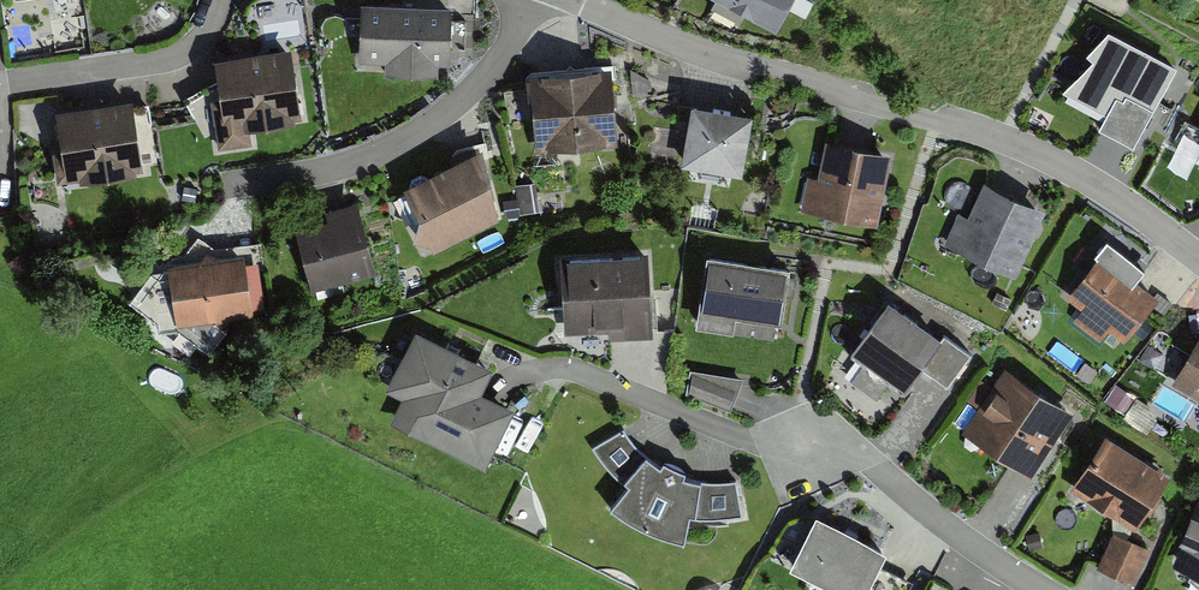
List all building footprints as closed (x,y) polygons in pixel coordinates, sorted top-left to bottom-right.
[(777,29),(792,0),(721,0),(777,29)] [(451,3),(360,1),(359,61),(386,61),(386,73),(438,74),(438,64),(450,64),(451,3)] [(1134,151),(1177,71),(1109,35),(1086,59),(1092,64),(1062,95),(1106,118),(1098,132),(1134,151)] [(291,46),(214,56),(220,98),(211,99),(218,148),(252,144),(250,125),(301,118),(291,46)] [(612,65),(530,71),(533,109),(536,143),(536,150),(617,145),(617,136),(614,103),(612,65)] [(133,96),(54,107),(59,148),(52,149),(56,181),(79,178),(80,184),(138,176),(137,170),(143,170),(133,96)] [(753,110),(691,99),(681,162),(742,172),(753,110)] [(826,145),(818,181),(808,178),(801,213),(877,228),(891,158),(826,145)] [(482,147),(403,185),(434,248),(500,216),(482,147)] [(1045,207),(983,180),(968,215),(958,211),(944,244),(1015,275),(1045,207)] [(323,218),(295,225),(311,288),(377,271),(358,198),(321,208),(323,218)] [(1095,253),(1097,254),(1082,274),(1072,288),(1066,295),(1082,307),(1077,314),(1072,320),(1100,340),(1109,328),(1124,339),(1158,292),(1136,276),(1144,265),(1107,237),(1095,253)] [(648,247),(560,252),(564,332),(608,330),(609,340),(653,338),(648,247)] [(245,253),(168,263),(176,324),(253,314),(245,253)] [(790,273),(707,260),(696,332),(733,338),(735,322),(782,329),(790,273)] [(942,345),(888,305),(850,356),(864,366),(889,385),(905,396),(922,373),(942,345)] [(493,365),(416,326),(384,389),(402,398),(391,421),(485,467),(515,406),(481,389),(493,365)] [(1171,382),(1198,398),(1198,334),(1171,382)] [(922,373),(948,392),(971,360),(945,341),(942,345),(922,373)] [(851,384),(877,402),(889,385),(864,366),(851,384)] [(744,377),(690,368),(686,394),(730,412),(744,377)] [(961,436),(1031,481),(1074,415),(1005,370),(961,436)] [(627,426),(596,444),(601,454),(608,463),(617,474),(624,479),(630,482),(611,504),(621,513),(635,521),(645,527),(656,531),(671,536),(684,539),(690,510),(696,512),(704,514),(718,515),(729,514),(741,512),(735,477),(725,478),(718,479),(702,478),(685,475),(687,469),(675,464),(664,458),(661,463),(647,453),(636,440),(632,435),(627,426)] [(1136,533),(1170,480),(1105,439),(1071,492),(1136,533)] [(1195,511),(1187,528),(1183,537),(1180,543),(1171,564),(1198,576),(1198,502),(1195,511)] [(816,512),(789,566),(839,589),(864,589),(886,547),(816,512)] [(1113,534),(1096,571),(1135,588),(1151,551),(1113,534)]
